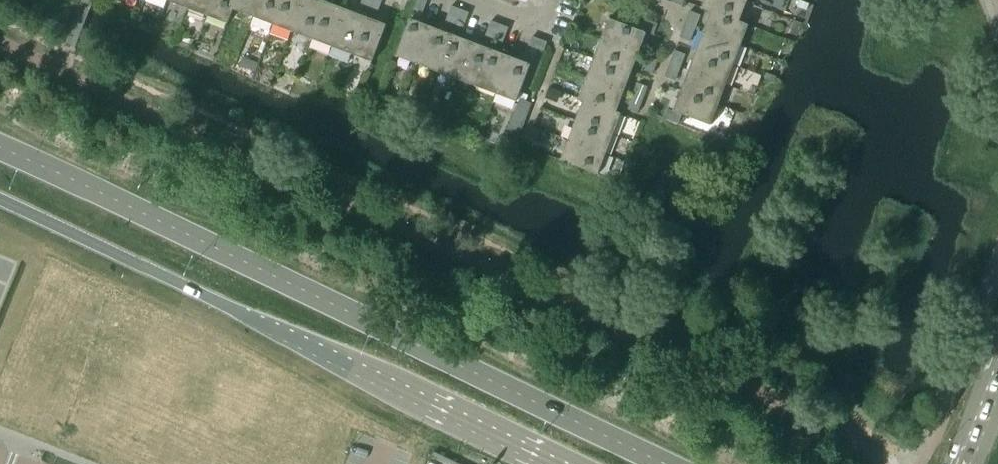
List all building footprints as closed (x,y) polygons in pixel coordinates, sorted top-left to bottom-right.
[(191,0),(168,0),(168,1),(188,8),(191,0)] [(213,0),(191,0),(188,8),(207,16),(213,0)] [(207,16),(228,23),(233,10),(232,10),(236,0),(213,0),(207,16)] [(259,0),(236,0),(232,10),(233,10),(253,17),(259,0)] [(281,0),(259,0),(253,17),(272,25),(281,0)] [(304,0),(281,0),(272,25),(292,32),(304,0)] [(327,4),(317,0),(304,0),(292,32),(313,40),(327,4)] [(372,0),(362,0),(360,6),(369,9),(372,0)] [(382,0),(372,0),(369,9),(377,13),(382,0)] [(428,0),(417,0),(414,9),(423,13),(428,0)] [(739,21),(746,3),(738,0),(706,0),(702,10),(711,13),(712,12),(739,22),(739,21)] [(332,47),(346,11),(327,4),(313,40),(332,47)] [(454,25),(460,10),(451,6),(445,21),(454,25)] [(463,28),(469,13),(460,10),(454,25),(463,28)] [(352,55),(365,18),(346,11),(332,47),(352,55)] [(694,29),(699,15),(689,11),(684,25),(694,29)] [(740,45),(747,25),(739,21),(739,22),(712,12),(711,13),(704,32),(740,45)] [(372,63),(386,26),(365,18),(352,55),(372,63)] [(645,33),(641,31),(610,19),(602,40),(637,54),(645,33)] [(417,64),(430,28),(410,20),(397,56),(417,64)] [(652,35),(657,24),(645,20),(641,31),(645,33),(652,35)] [(494,40),(499,25),(491,21),(485,36),(494,40)] [(502,43),(508,28),(499,25),(494,40),(502,43)] [(689,41),(694,29),(684,25),(679,38),(689,41)] [(437,71),(450,35),(430,28),(417,64),(437,71)] [(732,66),(740,45),(704,32),(696,52),(732,66)] [(456,79),(470,43),(450,35),(437,71),(456,79)] [(543,52),(546,44),(547,43),(532,37),(529,46),(543,52)] [(630,73),(637,54),(602,40),(594,60),(630,73)] [(476,86),(489,50),(470,43),(456,79),(476,86)] [(496,94),(510,58),(489,50),(476,86),(496,94)] [(679,69),(685,55),(674,51),(669,65),(679,69)] [(732,66),(696,52),(689,72),(725,85),(732,66)] [(653,74),(658,61),(647,57),(642,70),(653,74)] [(517,101),(518,99),(525,79),(530,66),(510,58),(496,94),(515,101),(517,101)] [(623,93),(630,73),(594,60),(587,80),(623,93)] [(675,81),(679,69),(669,65),(664,77),(675,81)] [(718,105),(725,85),(689,72),(681,92),(718,105)] [(615,112),(623,93),(587,80),(579,100),(584,102),(584,101),(615,113),(615,112)] [(643,101),(648,87),(637,83),(632,97),(643,101)] [(710,126),(718,105),(681,92),(674,112),(682,115),(710,126)] [(638,114),(643,101),(632,97),(627,110),(638,114)] [(518,137),(531,104),(518,99),(517,101),(515,101),(512,109),(515,110),(507,133),(518,137)] [(612,134),(620,114),(615,112),(615,113),(584,101),(584,102),(577,121),(612,134)] [(682,115),(674,112),(667,109),(664,118),(679,124),(682,115)] [(605,154),(612,134),(577,121),(569,141),(605,154)] [(597,174),(605,154),(569,141),(561,161),(597,174)]
